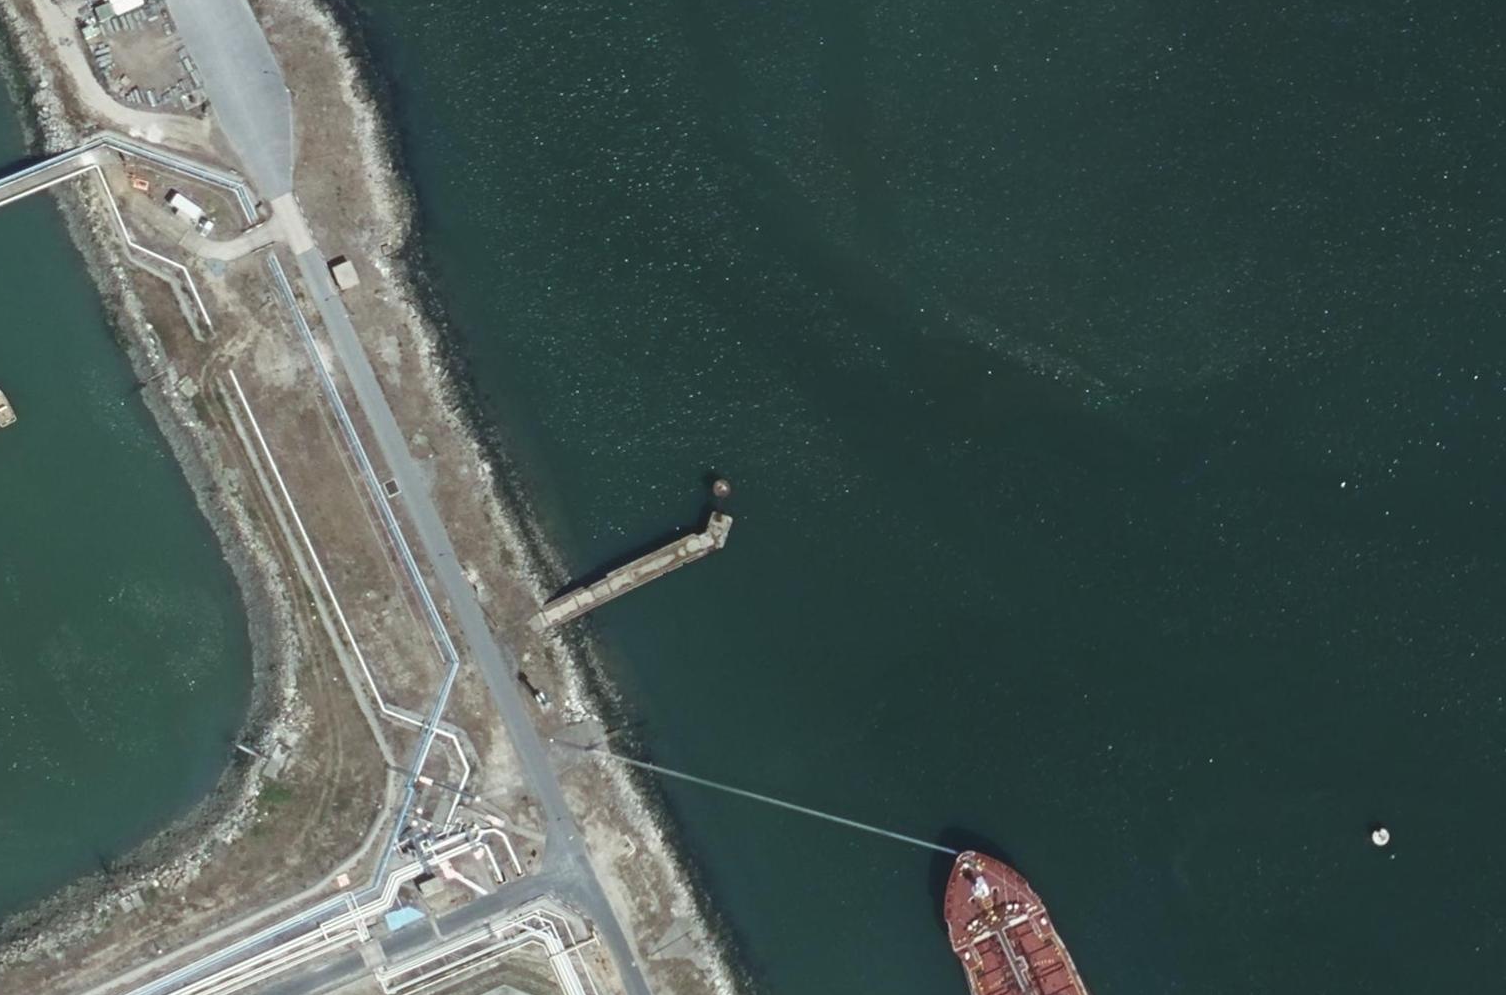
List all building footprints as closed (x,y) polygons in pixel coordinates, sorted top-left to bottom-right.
[(348,267),(333,275),(342,296),(358,289),(348,267)] [(438,876),(423,883),(430,897),(445,889),(438,876)]
